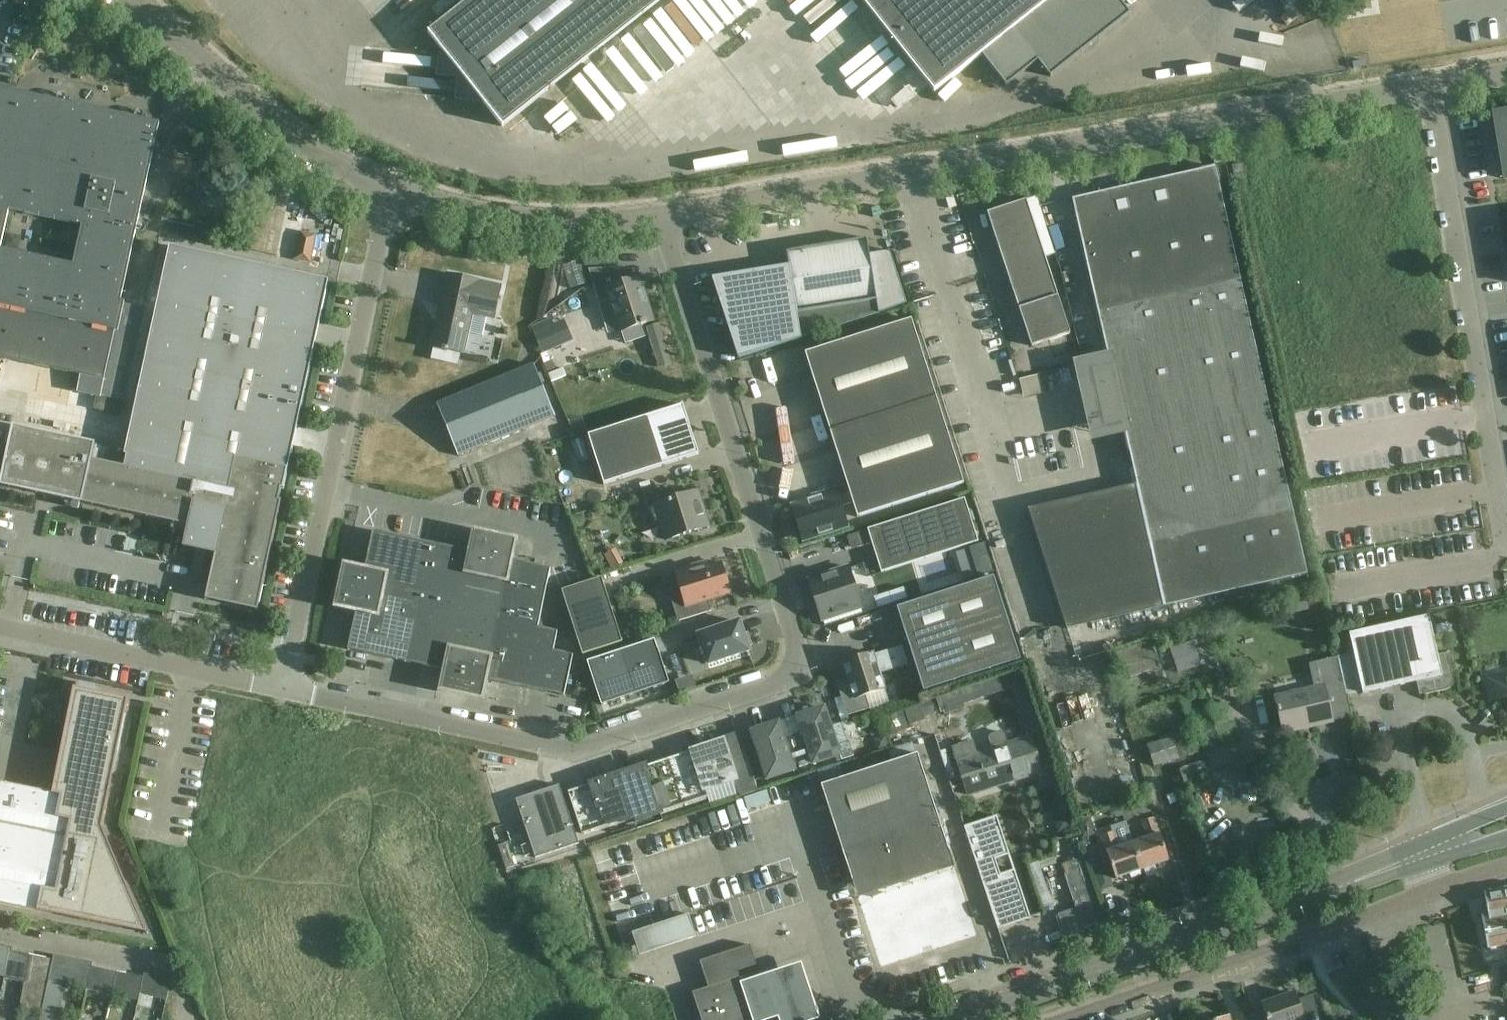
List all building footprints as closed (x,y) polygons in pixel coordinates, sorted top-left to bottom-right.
[(466,3),(429,33),(503,127),(516,117),(663,0),(470,0),(466,3)] [(932,91),(933,92),(979,56),(1007,91),(1038,67),(1050,81),(1130,18),(1117,2),(1120,0),(861,0),(932,91)] [(104,381),(115,332),(118,332),(125,303),(121,302),(159,124),(0,89),(0,358),(104,381)] [(1504,180),(1506,179),(1506,114),(1493,116),(1493,118),(1495,117),(1505,178),(1503,178),(1504,180)] [(1212,153),(1215,164),(1225,162),(1223,151),(1212,153)] [(1243,164),(1235,166),(1232,166),(1236,185),(1247,183),(1243,164)] [(1123,422),(1165,607),(1307,575),(1215,168),(1072,200),(1110,366),(1092,370),(1104,426),(1123,422)] [(988,213),(1019,309),(1058,296),(1026,200),(988,213)] [(789,266),(712,278),(737,360),(801,339),(907,304),(890,251),(869,254),(867,239),(786,252),(789,266)] [(161,287),(124,456),(127,456),(124,467),(92,460),(95,443),(13,425),(0,485),(0,486),(190,527),(190,526),(220,532),(206,600),(209,601),(209,599),(255,609),(255,611),(258,611),(282,501),(279,501),(281,490),(284,490),(329,281),(169,246),(161,287)] [(599,304),(611,301),(621,332),(622,331),(626,344),(646,337),(643,326),(646,325),(646,324),(651,322),(651,323),(652,323),(642,291),(641,291),(638,284),(640,284),(638,278),(623,283),(618,268),(589,270),(599,304)] [(441,300),(431,347),(435,347),(432,359),(459,365),(461,353),(464,354),(468,334),(483,337),(487,317),(494,319),(501,286),(446,274),(441,300)] [(1058,296),(1019,309),(1032,347),(1070,334),(1058,296)] [(805,354),(830,431),(936,397),(911,320),(805,354)] [(437,405),(458,457),(555,417),(534,365),(437,405)] [(850,493),(853,503),(858,518),(964,484),(936,397),(830,431),(850,493)] [(588,436),(604,485),(699,455),(683,405),(588,436)] [(673,500),(650,507),(654,522),(659,521),(665,540),(684,534),(684,535),(691,533),(691,532),(709,526),(699,492),(680,497),(673,499),(673,500)] [(836,493),(807,502),(793,507),(796,517),(792,521),(795,528),(800,530),(803,541),(847,527),(841,507),(853,503),(850,493),(837,497),(836,493)] [(847,537),(850,547),(856,545),(858,548),(872,544),(881,573),(978,542),(965,499),(867,530),(868,530),(847,537)] [(365,570),(345,566),(341,587),(420,603),(432,544),(373,531),(365,570)] [(471,552),(432,544),(420,603),(478,616),(487,577),(501,579),(505,559),(512,561),(516,541),(475,532),(471,552)] [(487,577),(478,616),(538,629),(538,628),(551,569),(512,561),(505,559),(501,579),(487,577)] [(677,621),(677,622),(711,612),(708,601),(730,594),(721,563),(697,571),(695,566),(675,572),(681,591),(672,594),(680,620),(677,621)] [(862,608),(849,567),(813,579),(817,592),(813,594),(822,621),(862,608)] [(897,608),(923,692),(1020,661),(994,577),(897,608)] [(602,578),(561,591),(582,655),(623,642),(602,578)] [(420,603),(341,587),(336,607),(356,611),(348,650),(407,663),(420,603)] [(478,616),(420,603),(407,663),(445,671),(441,690),(482,699),(486,679),(564,696),(573,656),(554,651),(558,632),(538,628),(538,629),(478,616)] [(1349,634),(1351,640),(1335,643),(1338,658),(1346,695),(1362,692),(1363,694),(1416,682),(1417,686),(1418,686),(1424,689),(1425,694),(1421,695),(1422,696),(1444,691),(1446,690),(1448,689),(1449,689),(1450,687),(1451,686),(1452,685),(1452,684),(1453,682),(1453,681),(1453,680),(1453,679),(1453,678),(1446,651),(1437,653),(1429,616),(1349,634)] [(716,630),(699,635),(708,664),(749,651),(748,646),(751,645),(748,634),(744,635),(740,622),(725,627),(725,626),(723,627),(724,627),(717,629),(715,629),(716,630)] [(655,640),(587,662),(602,705),(669,683),(655,640)] [(851,688),(839,691),(847,716),(870,709),(866,695),(885,689),(874,653),(843,663),(851,688)] [(1351,717),(1346,695),(1338,658),(1309,665),(1314,689),(1276,698),(1279,708),(1278,708),(1279,713),(1280,713),(1284,729),(1313,722),(1314,726),(1331,722),(1326,698),(1345,694),(1351,717)] [(1492,700),(1506,698),(1506,677),(1495,679),(1489,686),(1492,700)] [(79,689),(74,688),(60,760),(65,761),(64,769),(59,768),(57,778),(62,779),(58,795),(0,783),(0,904),(121,928),(122,927),(139,919),(145,933),(147,934),(103,828),(109,797),(103,796),(109,770),(114,771),(129,699),(95,692),(96,687),(80,683),(79,689)] [(1225,703),(1190,715),(1205,757),(1240,744),(1225,703)] [(813,764),(840,756),(837,749),(849,745),(843,727),(831,730),(824,708),(797,717),(803,733),(790,737),(799,768),(813,763),(813,764)] [(779,723),(752,732),(768,780),(794,771),(782,733),(788,731),(787,729),(781,731),(779,723)] [(978,754),(955,761),(965,792),(987,785),(1011,778),(1012,781),(1042,771),(1044,776),(1058,771),(1044,727),(1028,732),(1030,738),(1007,745),(1004,734),(1001,733),(991,736),(989,739),(993,750),(978,754)] [(723,741),(693,751),(705,790),(736,780),(723,741)] [(1172,741),(1149,749),(1155,769),(1178,762),(1172,741)] [(693,751),(669,759),(683,805),(708,797),(705,790),(693,751)] [(821,786),(880,968),(977,936),(918,754),(821,786)] [(669,759),(645,767),(659,813),(683,805),(669,759)] [(645,767),(621,775),(634,817),(635,821),(659,813),(645,767)] [(621,775),(594,784),(608,826),(634,817),(621,775)] [(608,826),(594,784),(568,792),(582,834),(608,826)] [(579,844),(560,785),(516,800),(536,859),(579,844)] [(1121,805),(1126,819),(1152,811),(1148,797),(1121,805)] [(1009,857),(1010,857),(997,816),(964,827),(998,929),(1031,919),(1015,869),(1013,870),(1013,871),(1001,875),(996,860),(1008,856),(1009,857)] [(1147,839),(1133,844),(1142,870),(1169,861),(1154,818),(1141,822),(1147,839)] [(1114,831),(1101,836),(1109,860),(1116,879),(1142,870),(1133,844),(1126,822),(1113,827),(1114,831)] [(1041,888),(1057,881),(1043,848),(1027,855),(1041,888)] [(1484,893),(1488,914),(1482,915),(1488,949),(1506,945),(1506,889),(1484,893)] [(740,977),(738,972),(757,966),(750,945),(700,962),(708,988),(692,993),(701,1019),(754,1019),(740,977)] [(0,947),(0,976),(4,977),(10,952),(10,950),(0,947)] [(30,956),(10,952),(4,977),(4,979),(25,983),(30,956)] [(65,985),(88,990),(92,967),(93,963),(54,955),(50,975),(40,1019),(57,1019),(65,985)] [(52,960),(30,956),(25,983),(20,1011),(40,1015),(52,960)] [(803,962),(741,983),(754,1019),(773,1019),(779,1018),(780,1019),(819,1019),(822,1019),(803,962)] [(118,972),(92,967),(88,990),(113,996),(118,972)] [(118,972),(113,996),(139,1002),(140,995),(143,978),(118,972)] [(144,974),(143,978),(140,995),(167,1001),(172,977),(144,974)] [(1312,995),(1297,1000),(1294,994),(1290,995),(1290,994),(1283,996),(1283,997),(1262,1004),(1263,1007),(1250,1011),(1253,1019),(1320,1019),(1312,995)]
